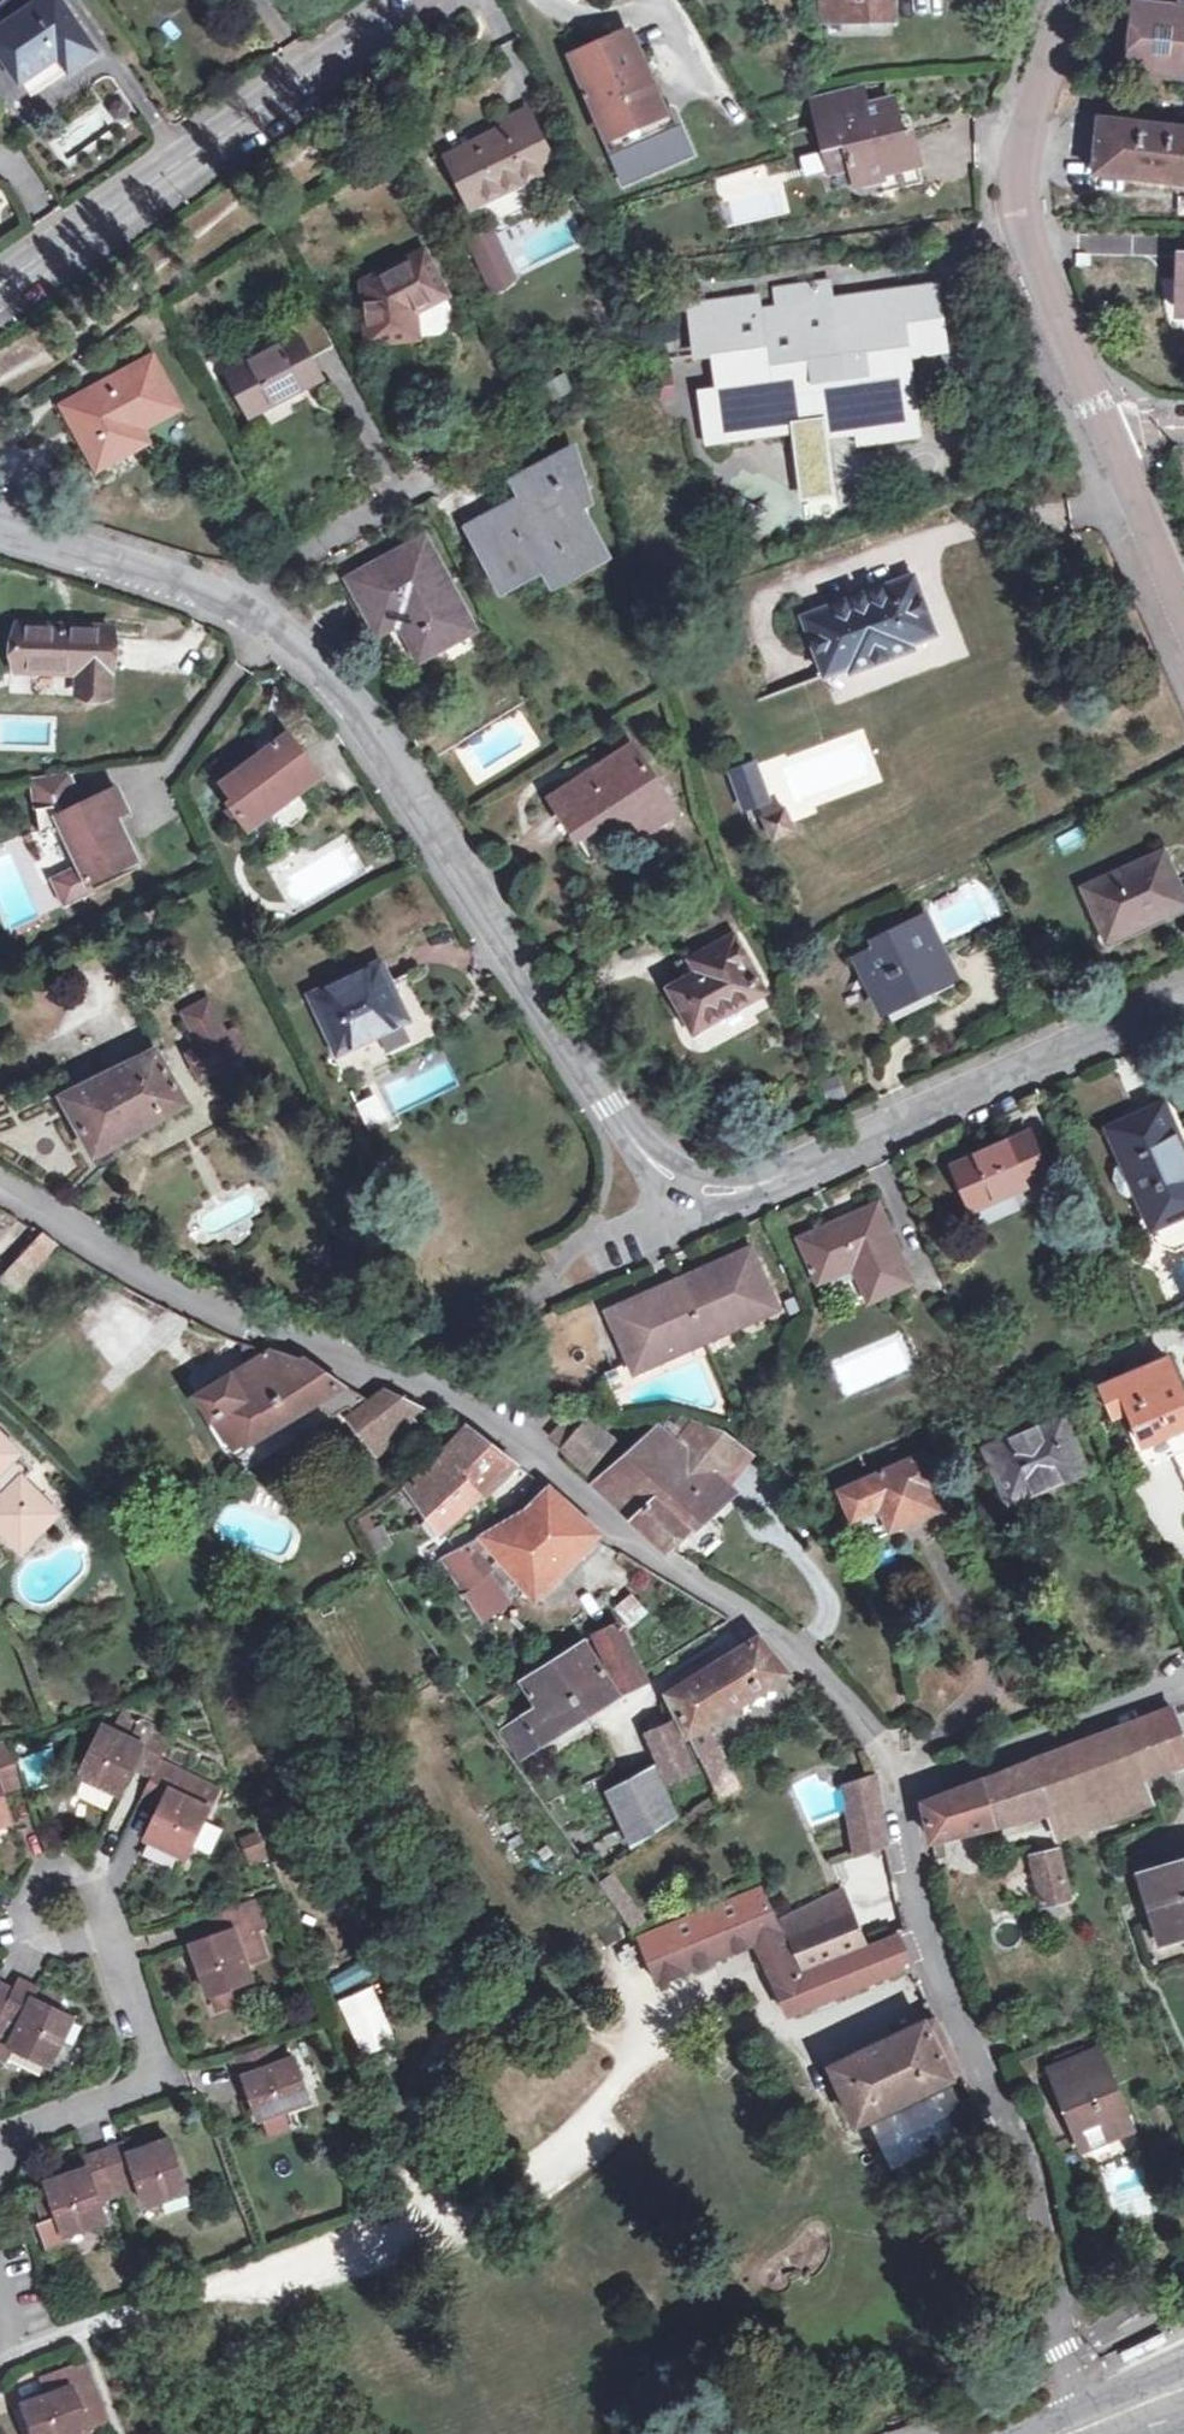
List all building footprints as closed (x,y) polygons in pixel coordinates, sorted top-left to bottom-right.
[(5,28),(0,32),(0,51),(22,81),(60,55),(71,70),(95,53),(59,0),(47,0),(46,0),(5,28)] [(46,0),(6,0),(0,4),(0,20),(5,28),(46,0)] [(893,21),(892,0),(822,0),(823,22),(893,21)] [(1177,7),(1136,4),(1134,22),(1132,22),(1129,53),(1131,53),(1130,71),(1183,76),(1183,8),(1177,7)] [(608,136),(663,112),(630,36),(575,59),(608,136)] [(867,115),(866,109),(859,86),(814,98),(821,127),(867,115)] [(867,115),(821,127),(833,173),(852,168),(857,187),(880,182),(884,194),(923,184),(912,134),(896,138),(894,130),(900,127),(894,102),(866,109),(867,115)] [(527,110),(503,121),(506,129),(446,158),(471,208),(554,166),(527,110)] [(1099,120),(1095,175),(1183,184),(1183,130),(1099,120)] [(682,121),(607,152),(621,185),(695,154),(682,121)] [(819,150),(798,155),(804,176),(824,171),(819,150)] [(713,176),(725,227),(787,213),(775,161),(713,176)] [(496,227),(468,237),(488,292),(516,283),(496,227)] [(445,295),(424,255),(364,283),(369,343),(410,339),(408,314),(445,295)] [(935,286),(853,298),(856,312),(843,314),(841,299),(828,301),(825,284),(776,291),(779,309),(758,312),(756,300),(693,308),(700,354),(717,352),(722,392),(704,394),(710,441),(799,427),(798,420),(822,417),(824,435),(862,430),(863,440),(918,433),(907,355),(944,350),(935,286)] [(856,312),(853,298),(841,299),(843,314),(856,312)] [(297,336),(311,359),(334,346),(311,304),(287,317),(297,336)] [(311,359),(297,336),(228,373),(251,416),(321,379),(311,359)] [(92,404),(71,416),(88,446),(104,438),(114,459),(145,442),(137,427),(176,406),(152,360),(87,395),(92,404)] [(92,404),(87,395),(66,406),(71,416),(92,404)] [(104,438),(88,446),(99,467),(114,459),(104,438)] [(522,520),(515,508),(473,530),(504,588),(547,565),(594,540),(578,509),(587,503),(574,453),(519,484),(528,501),(534,513),(522,520)] [(522,520),(534,513),(528,501),(515,508),(522,520)] [(422,538),(398,553),(401,558),(357,582),(383,631),(403,619),(425,657),(473,631),(422,538)] [(553,576),(599,551),(594,540),(547,565),(553,576)] [(912,644),(936,634),(914,574),(804,618),(826,676),(849,668),(851,673),(913,649),(912,644)] [(80,694),(111,694),(110,629),(14,629),(15,670),(79,670),(80,694)] [(289,734),(224,783),(236,799),(232,802),(248,825),(283,799),(286,802),(304,789),(302,785),(318,773),(289,734)] [(656,798),(660,785),(634,745),(554,797),(579,837),(616,814),(633,840),(669,816),(656,798)] [(755,765),(733,773),(747,809),(769,801),(755,765)] [(70,775),(33,779),(42,836),(65,832),(82,869),(54,882),(66,906),(95,892),(91,884),(139,863),(119,819),(131,814),(120,790),(84,806),(70,775)] [(775,839),(795,830),(786,809),(766,818),(775,839)] [(1183,906),(1183,895),(1165,853),(1085,889),(1109,939),(1183,906)] [(878,949),(859,959),(882,963),(902,998),(927,985),(931,991),(955,978),(923,917),(875,943),(878,949)] [(734,934),(680,965),(689,982),(672,992),(696,1035),(768,993),(734,934)] [(882,963),(859,959),(888,1011),(931,991),(927,985),(902,998),(882,963)] [(340,1054),(409,1021),(380,962),(310,994),(340,1054)] [(193,1032),(188,1035),(196,1048),(186,1055),(201,1080),(251,1053),(238,1029),(228,1035),(210,1001),(184,1015),(193,1032)] [(97,1154),(187,1104),(156,1051),(67,1097),(97,1154)] [(367,1128),(387,1118),(375,1092),(354,1102),(367,1128)] [(1152,1228),(1183,1214),(1183,1153),(1163,1105),(1110,1129),(1152,1228)] [(972,1210),(1049,1176),(1031,1133),(954,1167),(972,1210)] [(870,1301),(911,1282),(877,1206),(800,1240),(819,1281),(854,1266),(870,1301)] [(1152,1228),(1160,1246),(1176,1250),(1183,1246),(1183,1214),(1152,1228)] [(28,1252),(40,1261),(55,1244),(43,1236),(28,1252)] [(609,1314),(632,1363),(624,1367),(634,1388),(789,1317),(780,1297),(773,1299),(752,1250),(707,1269),(706,1267),(653,1291),(654,1293),(609,1314)] [(16,1288),(40,1261),(28,1252),(4,1277),(16,1288)] [(200,1395),(212,1416),(208,1419),(227,1451),(246,1440),(249,1444),(317,1402),(330,1418),(347,1408),(353,1415),(351,1417),(374,1446),(421,1408),(385,1390),(370,1401),(305,1360),(302,1362),(245,1342),(247,1367),(200,1395)] [(1183,1426),(1183,1396),(1169,1360),(1104,1388),(1116,1416),(1130,1410),(1144,1444),(1183,1426)] [(488,1407),(495,1396),(484,1390),(477,1400),(488,1407)] [(1009,1504),(1086,1472),(1062,1416),(984,1449),(1009,1504)] [(676,1440),(730,1487),(755,1456),(715,1423),(695,1418),(685,1433),(676,1440)] [(551,1439),(566,1453),(589,1426),(568,1419),(551,1439)] [(668,1548),(730,1487),(676,1440),(685,1433),(670,1420),(596,1485),(668,1548)] [(589,1426),(566,1453),(588,1469),(611,1442),(590,1425),(589,1426)] [(1144,1444),(1153,1464),(1183,1450),(1183,1426),(1144,1444)] [(407,1489),(440,1532),(517,1466),(465,1429),(447,1452),(407,1489)] [(22,1551),(55,1519),(23,1485),(34,1474),(0,1439),(0,1528),(22,1551)] [(928,1487),(936,1483),(924,1456),(840,1492),(861,1539),(888,1527),(891,1532),(938,1509),(928,1487)] [(489,1565),(498,1558),(521,1584),(536,1600),(601,1535),(549,1489),(529,1510),(443,1560),(464,1591),(486,1575),(492,1569),(489,1565)] [(784,1509),(787,1515),(792,1521),(807,1511),(799,1499),(784,1509)] [(492,1569),(486,1575),(505,1597),(521,1584),(498,1558),(489,1565),(492,1569)] [(633,1592),(613,1606),(627,1627),(647,1613),(633,1592)] [(647,1679),(644,1675),(617,1622),(595,1634),(623,1691),(647,1679)] [(668,1693),(698,1756),(714,1748),(704,1727),(789,1674),(759,1638),(668,1693)] [(554,1661),(586,1714),(617,1693),(583,1642),(554,1661)] [(586,1714),(554,1661),(521,1682),(537,1707),(522,1717),(531,1731),(539,1745),(586,1714)] [(1140,1779),(1183,1763),(1183,1740),(1172,1710),(1120,1730),(1140,1779)] [(531,1731),(522,1717),(501,1732),(510,1745),(531,1731)] [(156,1769),(159,1763),(171,1736),(140,1720),(130,1739),(103,1727),(79,1776),(119,1796),(130,1774),(137,1760),(156,1769)] [(667,1783),(693,1771),(672,1725),(647,1737),(667,1783)] [(981,1783),(993,1825),(1050,1812),(1069,1808),(1078,1831),(1087,1828),(1149,1803),(1140,1779),(1120,1730),(981,1783)] [(0,1747),(0,1825),(12,1821),(3,1796),(23,1788),(19,1775),(7,1744),(0,1747)] [(714,1748),(698,1756),(703,1766),(719,1758),(714,1748)] [(137,1760),(130,1774),(149,1783),(156,1769),(137,1760)] [(159,1763),(156,1769),(149,1783),(145,1793),(163,1803),(157,1817),(146,1842),(186,1862),(210,1812),(183,1799),(190,1780),(159,1763)] [(631,1844),(673,1816),(654,1772),(609,1794),(631,1844)] [(857,1855),(887,1844),(875,1778),(845,1789),(857,1855)] [(932,1840),(993,1825),(981,1783),(924,1804),(932,1840)] [(163,1803),(145,1793),(138,1807),(157,1817),(163,1803)] [(1078,1831),(1069,1808),(1050,1812),(1060,1838),(1078,1831)] [(1087,1828),(1078,1831),(1080,1837),(1090,1834),(1087,1828)] [(239,1838),(249,1866),(268,1858),(258,1831),(239,1838)] [(1058,1851),(1031,1856),(1043,1904),(1069,1899),(1058,1851)] [(1157,1922),(1164,1921),(1168,1933),(1183,1928),(1183,1864),(1144,1877),(1157,1922)] [(657,1985),(755,1944),(788,2016),(913,1966),(902,1941),(899,1935),(801,1974),(760,1891),(640,1940),(657,1985)] [(805,1967),(864,1943),(841,1892),(783,1919),(805,1967)] [(206,1995),(250,1980),(244,1963),(264,1956),(255,1929),(264,1926),(256,1902),(247,1904),(213,1915),(219,1934),(206,1939),(189,1944),(206,1995)] [(213,1915),(199,1920),(206,1939),(219,1934),(213,1915)] [(1157,1922),(1164,1940),(1183,1934),(1183,1928),(1168,1933),(1164,1921),(1157,1922)] [(0,2019),(20,2029),(14,2040),(11,2048),(50,2068),(74,2017),(59,2010),(34,1998),(38,1989),(18,1980),(13,1991),(0,2019)] [(336,2001),(360,2057),(397,2042),(373,1985),(336,2001)] [(13,1991),(0,1986),(0,2019),(13,1991)] [(34,1998),(59,2010),(64,2001),(38,1989),(34,1998)] [(14,2040),(20,2029),(0,2019),(0,2034),(14,2040)] [(915,2026),(829,2068),(857,2126),(944,2084),(943,2082),(955,2077),(928,2022),(916,2028),(915,2026)] [(241,2079),(246,2077),(261,2118),(311,2101),(296,2060),(281,2065),(274,2046),(234,2060),(241,2079)] [(1090,2147),(1135,2128),(1102,2050),(1048,2072),(1061,2100),(1069,2097),(1090,2147)] [(106,2152),(121,2193),(141,2185),(148,2205),(189,2190),(170,2139),(130,2154),(127,2145),(106,2152)] [(101,2200),(121,2193),(106,2152),(85,2159),(88,2169),(48,2183),(54,2201),(39,2206),(44,2222),(39,2225),(48,2248),(69,2242),(66,2233),(107,2219),(101,2200)] [(1144,2157),(1104,2164),(1113,2219),(1153,2213),(1144,2157)] [(1166,2332),(1122,2353),(1126,2362),(1170,2341),(1166,2332)] [(50,2373),(57,2394),(46,2398),(19,2408),(29,2433),(81,2433),(86,2432),(107,2425),(96,2394),(83,2362),(50,2373)] [(57,2394),(50,2373),(39,2378),(46,2398),(57,2394)]
